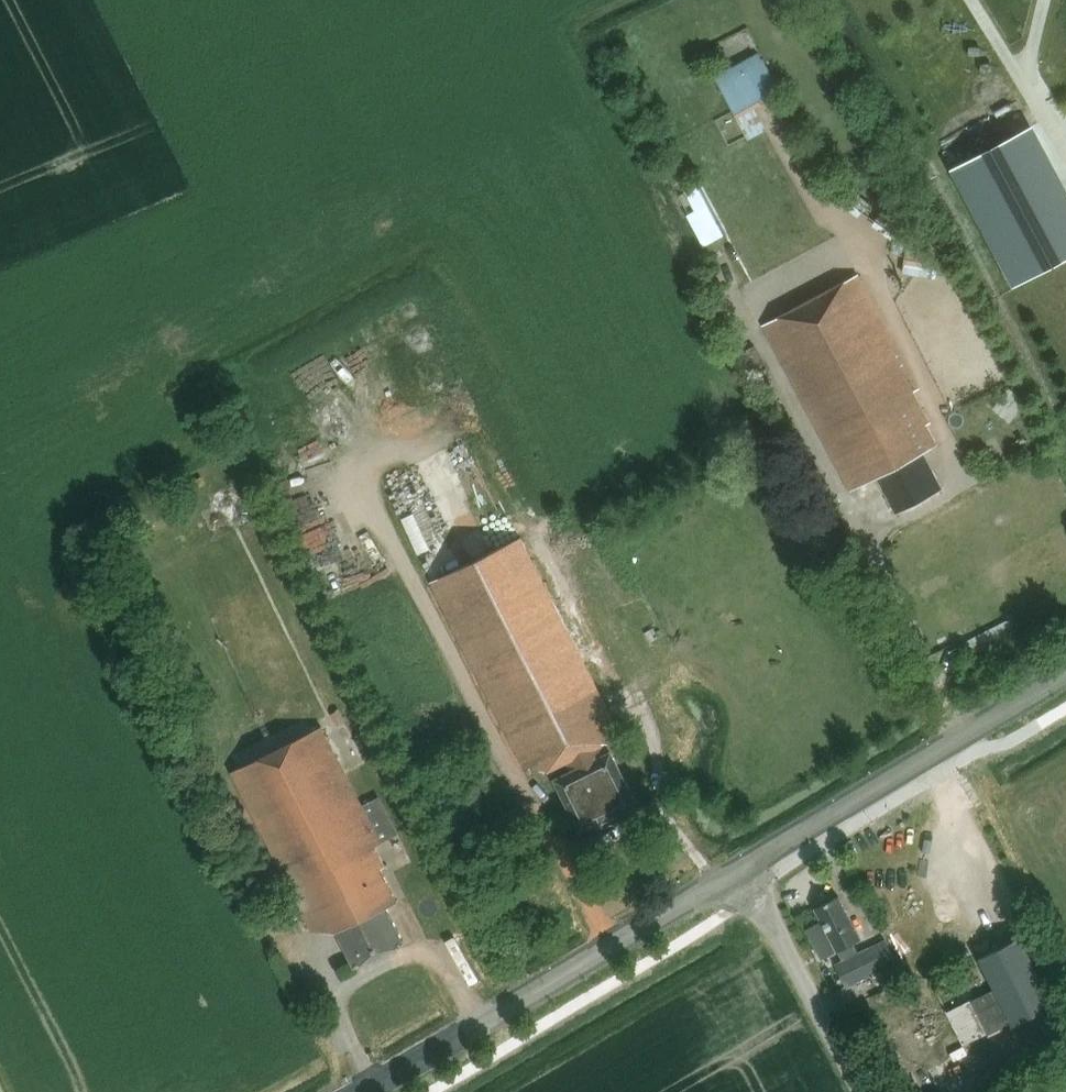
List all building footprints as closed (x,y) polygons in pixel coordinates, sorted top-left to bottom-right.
[(738,118),(784,94),(764,58),(763,58),(760,51),(715,75),(738,118)] [(954,175),(1017,291),(1065,265),(1065,216),(1024,137),(954,175)] [(686,188),(697,210),(689,214),(705,245),(725,235),(698,182),(686,188)] [(909,239),(905,264),(939,269),(943,244),(909,239)] [(854,275),(810,298),(918,500),(941,489),(921,453),(934,446),(924,426),(927,424),(910,392),(915,389),(854,275)] [(810,298),(761,325),(850,491),(877,477),(896,512),(918,500),(810,298)] [(993,408),(1006,416),(1016,402),(1003,393),(993,408)] [(472,435),(384,479),(381,480),(523,763),(549,770),(566,761),(572,774),(556,782),(580,831),(638,802),(613,753),(628,745),(472,435)] [(986,646),(1010,634),(1004,620),(967,638),(977,659),(989,653),(986,646)] [(340,709),(332,714),(338,724),(346,720),(340,709)] [(354,963),(403,938),(386,904),(395,899),(379,867),(383,865),(374,846),(381,842),(321,724),(232,769),(313,929),(337,931),(354,963)] [(431,781),(422,785),(427,795),(435,791),(431,781)] [(853,940),(861,936),(839,895),(816,907),(838,948),(853,940)] [(1015,1020),(1054,1001),(1020,934),(982,954),(997,985),(1015,1020)] [(847,985),(884,964),(893,959),(882,939),(836,964),(847,985)] [(853,940),(838,948),(843,959),(858,951),(853,940)] [(897,965),(887,970),(894,985),(904,980),(897,965)] [(997,985),(974,997),(992,1032),(1015,1020),(997,985)]
